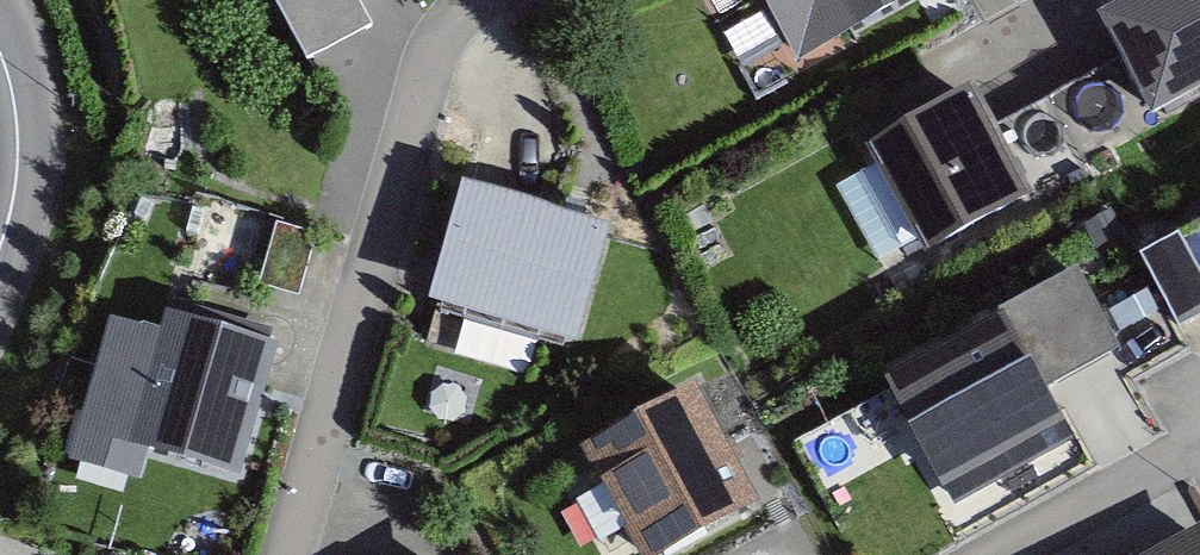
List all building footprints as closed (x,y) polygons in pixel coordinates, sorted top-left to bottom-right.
[(208,29),(247,9),(282,76),(368,32),(352,2),(353,0),(193,0),(208,29)] [(782,65),(903,0),(747,0),(782,65)] [(1103,15),(1157,116),(1199,94),(1199,0),(1130,0),(1103,15)] [(971,94),(873,144),(930,254),(1028,204),(971,94)] [(594,236),(448,195),(414,314),(560,355),(594,236)] [(1067,288),(879,392),(940,502),(1053,439),(1028,393),(1102,352),(1067,288)] [(142,343),(95,331),(62,464),(127,480),(134,455),(235,481),(267,354),(147,324),(142,343)] [(686,392),(577,453),(634,554),(647,554),(746,499),(686,392)] [(1192,534),(1154,554),(1199,554),(1199,548),(1192,534)]
